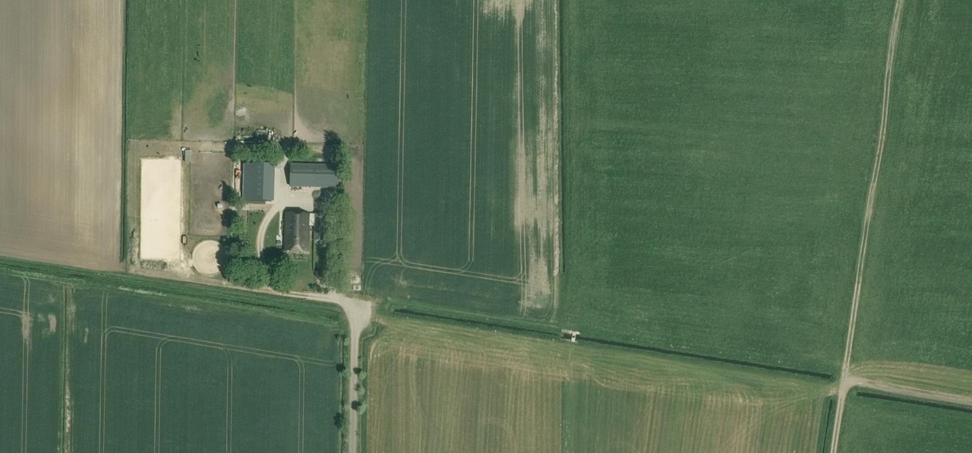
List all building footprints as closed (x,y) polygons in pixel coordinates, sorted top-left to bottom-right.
[(291,185),(340,184),(339,164),(291,164),(291,185)] [(244,213),(271,214),(272,165),(245,165),(244,213)] [(287,214),(286,233),(325,234),(325,215),(287,214)] [(325,241),(325,234),(286,233),(286,252),(309,253),(309,241),(325,241)]
